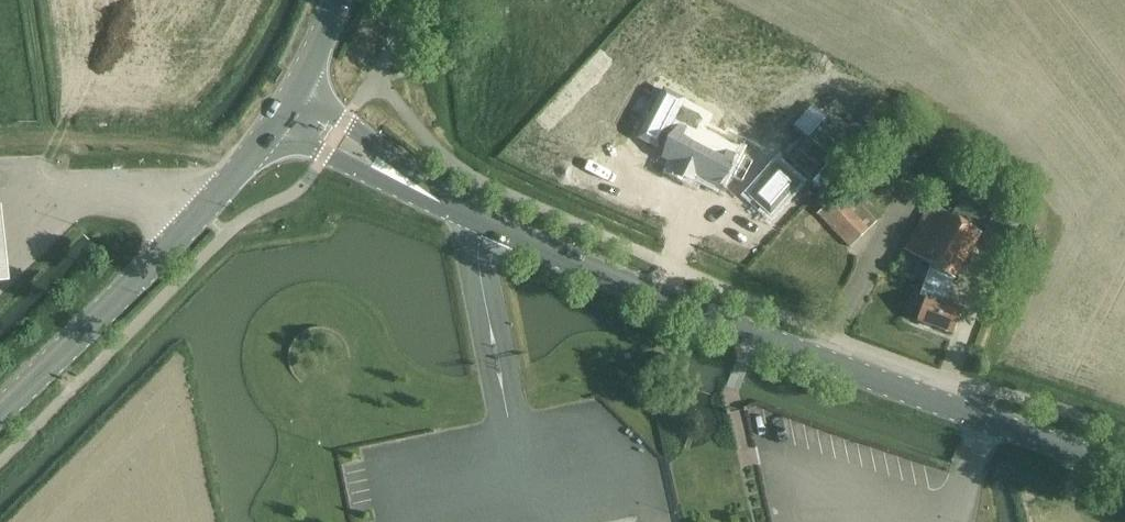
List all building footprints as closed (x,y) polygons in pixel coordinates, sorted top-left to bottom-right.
[(668,146),(662,158),(679,167),(678,170),(679,170),(680,170),(691,176),(692,177),(694,174),(729,192),(730,191),(718,185),(737,148),(738,147),(736,146),(735,148),(701,130),(702,128),(701,127),(696,136),(671,123),(683,100),(664,90),(639,138),(653,145),(656,140),(668,146)] [(751,196),(770,213),(796,183),(777,166),(751,196)] [(916,231),(905,250),(931,265),(953,279),(981,234),(996,208),(1007,214),(1017,191),(980,171),(953,217),(932,204),(916,231)] [(818,214),(850,247),(876,223),(843,189),(818,214)] [(945,303),(953,279),(931,265),(920,296),(925,298),(917,321),(953,334),(962,310),(945,303)] [(744,465),(758,462),(746,408),(732,411),(744,465)]
